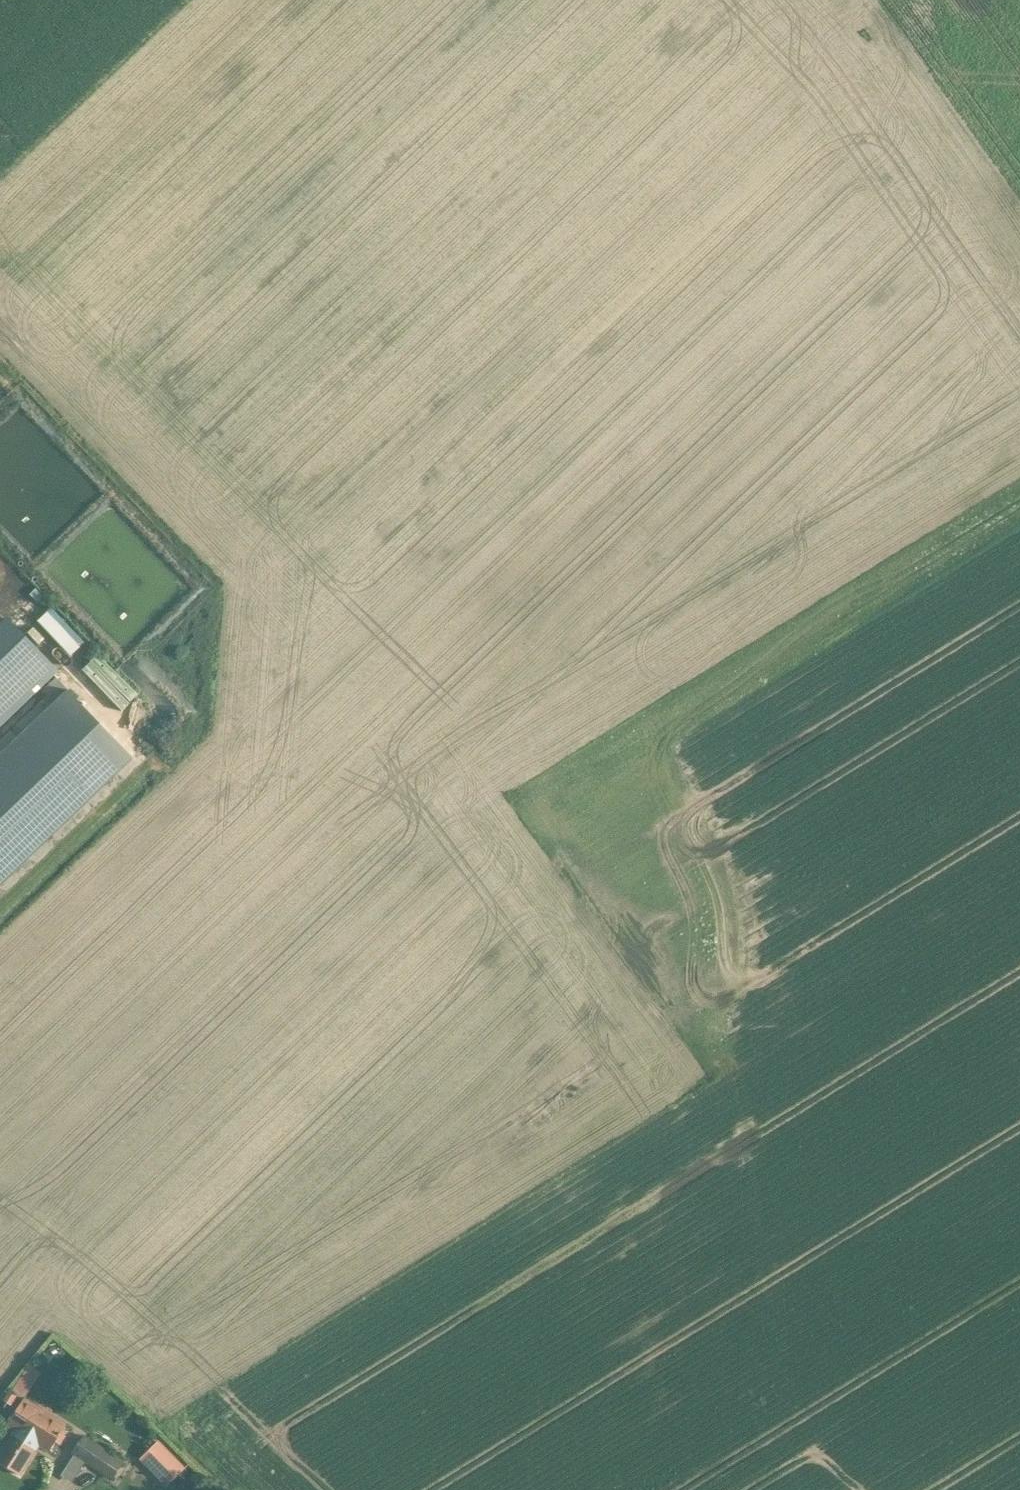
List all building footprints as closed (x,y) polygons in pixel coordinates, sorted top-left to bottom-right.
[(36,618),(70,653),(84,640),(51,604),(36,618)] [(59,670),(9,618),(0,627),(0,727),(59,670)] [(123,708),(138,692),(96,652),(81,668),(123,708)] [(69,690),(57,677),(44,688),(56,702),(0,756),(0,883),(133,756),(69,690)] [(0,1451),(0,1462),(19,1473),(36,1446),(38,1443),(50,1450),(56,1441),(63,1429),(67,1423),(65,1422),(50,1412),(46,1410),(25,1396),(8,1424),(14,1428),(12,1431),(0,1451)] [(85,1434),(71,1456),(118,1486),(132,1464),(85,1434)] [(159,1440),(149,1449),(168,1469),(159,1478),(166,1486),(185,1467),(159,1440)]
